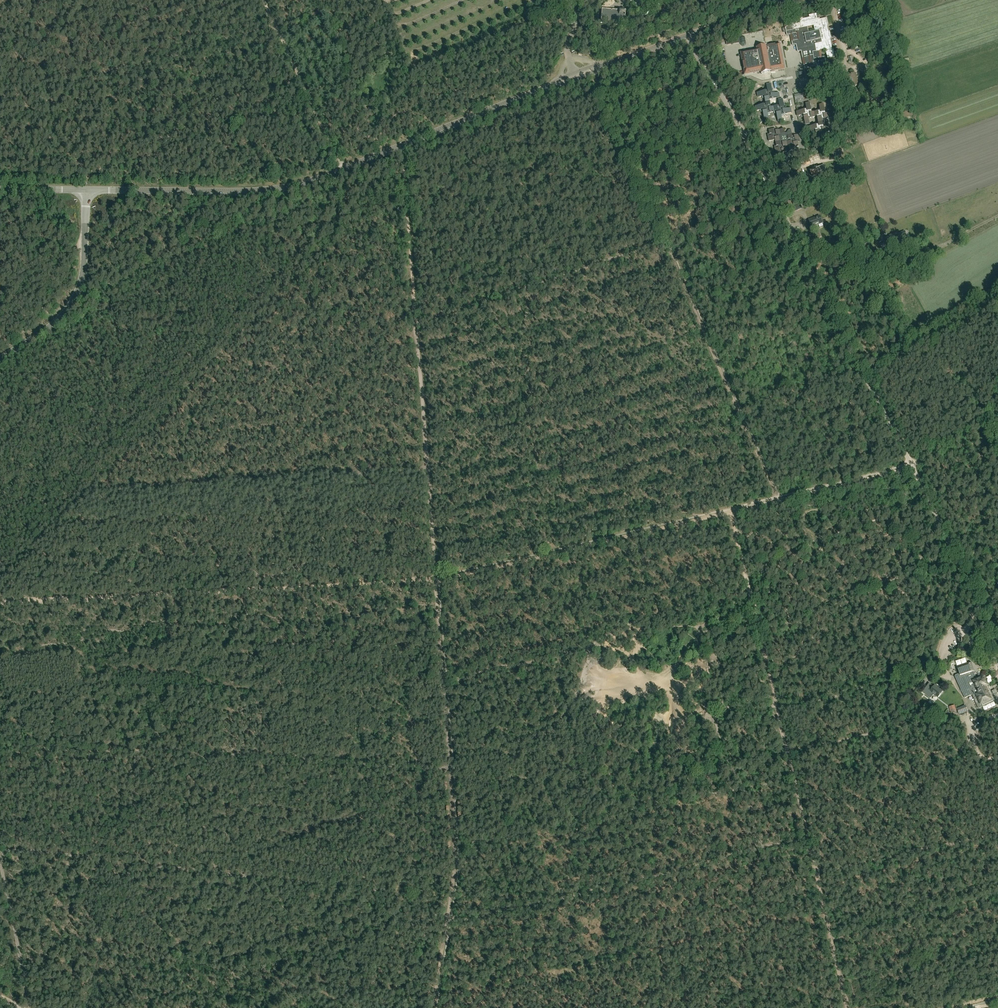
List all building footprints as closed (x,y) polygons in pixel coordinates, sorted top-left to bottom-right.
[(611,12),(602,11),(601,25),(612,26),(624,27),(625,13),(624,13),(622,13),(611,12)] [(835,57),(834,50),(832,50),(830,40),(832,39),(830,32),(829,32),(827,26),(829,25),(827,18),(818,20),(817,14),(809,16),(810,18),(803,19),(803,18),(795,20),(796,23),(792,24),(792,22),(785,24),(787,35),(790,34),(792,45),(796,44),(798,52),(801,51),(802,54),(803,59),(805,69),(808,68),(810,75),(813,74),(817,74),(821,73),(820,69),(824,68),(827,68),(825,57),(821,57),(820,50),(826,49),(828,58),(835,57)] [(735,38),(726,39),(726,41),(727,45),(740,43),(739,37),(735,38)] [(757,50),(741,53),(745,74),(761,71),(761,73),(766,72),(771,71),(784,68),(780,44),(766,46),(756,48),(757,50)] [(829,68),(837,67),(835,59),(827,60),(829,68)] [(858,85),(855,72),(850,73),(851,75),(847,76),(847,74),(842,75),(845,88),(858,85)] [(773,94),(772,87),(771,83),(766,84),(767,88),(765,89),(765,91),(761,92),(757,93),(758,97),(762,96),(762,98),(765,98),(766,104),(759,105),(755,106),(756,111),(760,110),(761,112),(763,111),(764,116),(765,120),(769,119),(768,115),(770,114),(770,112),(776,111),(778,122),(783,121),(782,117),(784,116),(784,114),(792,113),(791,108),(787,109),(787,107),(784,107),(784,103),(779,104),(780,106),(771,108),(770,99),(776,98),(775,93),(773,94)] [(812,113),(810,102),(805,103),(806,107),(804,107),(805,110),(796,111),(797,116),(801,115),(802,117),(804,117),(805,121),(809,120),(809,118),(817,116),(819,124),(812,126),(813,131),(815,130),(817,137),(817,141),(822,140),(821,136),(823,135),(823,133),(831,131),(830,127),(826,128),(826,126),(824,126),(822,120),(833,118),(832,113),(828,114),(827,112),(825,112),(824,108),(824,104),(819,105),(820,109),(818,110),(818,112),(812,113)] [(774,130),(773,128),(769,129),(770,136),(768,136),(769,140),(775,139),(776,148),(774,148),(775,153),(782,151),(782,154),(786,153),(785,146),(794,145),(794,147),(799,146),(797,140),(800,139),(799,135),(792,136),(791,129),(789,130),(787,132),(785,133),(784,129),(774,130)] [(821,176),(821,175),(820,173),(823,172),(821,166),(810,170),(812,176),(817,175),(817,176),(819,176),(821,176)] [(820,228),(823,226),(820,216),(809,220),(811,227),(818,224),(820,228)] [(892,243),(897,241),(896,240),(899,239),(897,233),(889,236),(890,236),(885,238),(887,243),(891,241),(892,243)] [(976,680),(972,672),(974,671),(971,662),(957,666),(960,673),(955,675),(955,677),(956,680),(965,698),(972,694),(979,708),(981,707),(994,701),(994,700),(989,690),(989,689),(987,685),(983,677),(982,676),(976,680)] [(938,698),(942,691),(935,685),(930,691),(938,698)] [(959,714),(968,711),(965,705),(957,708),(959,714)]
